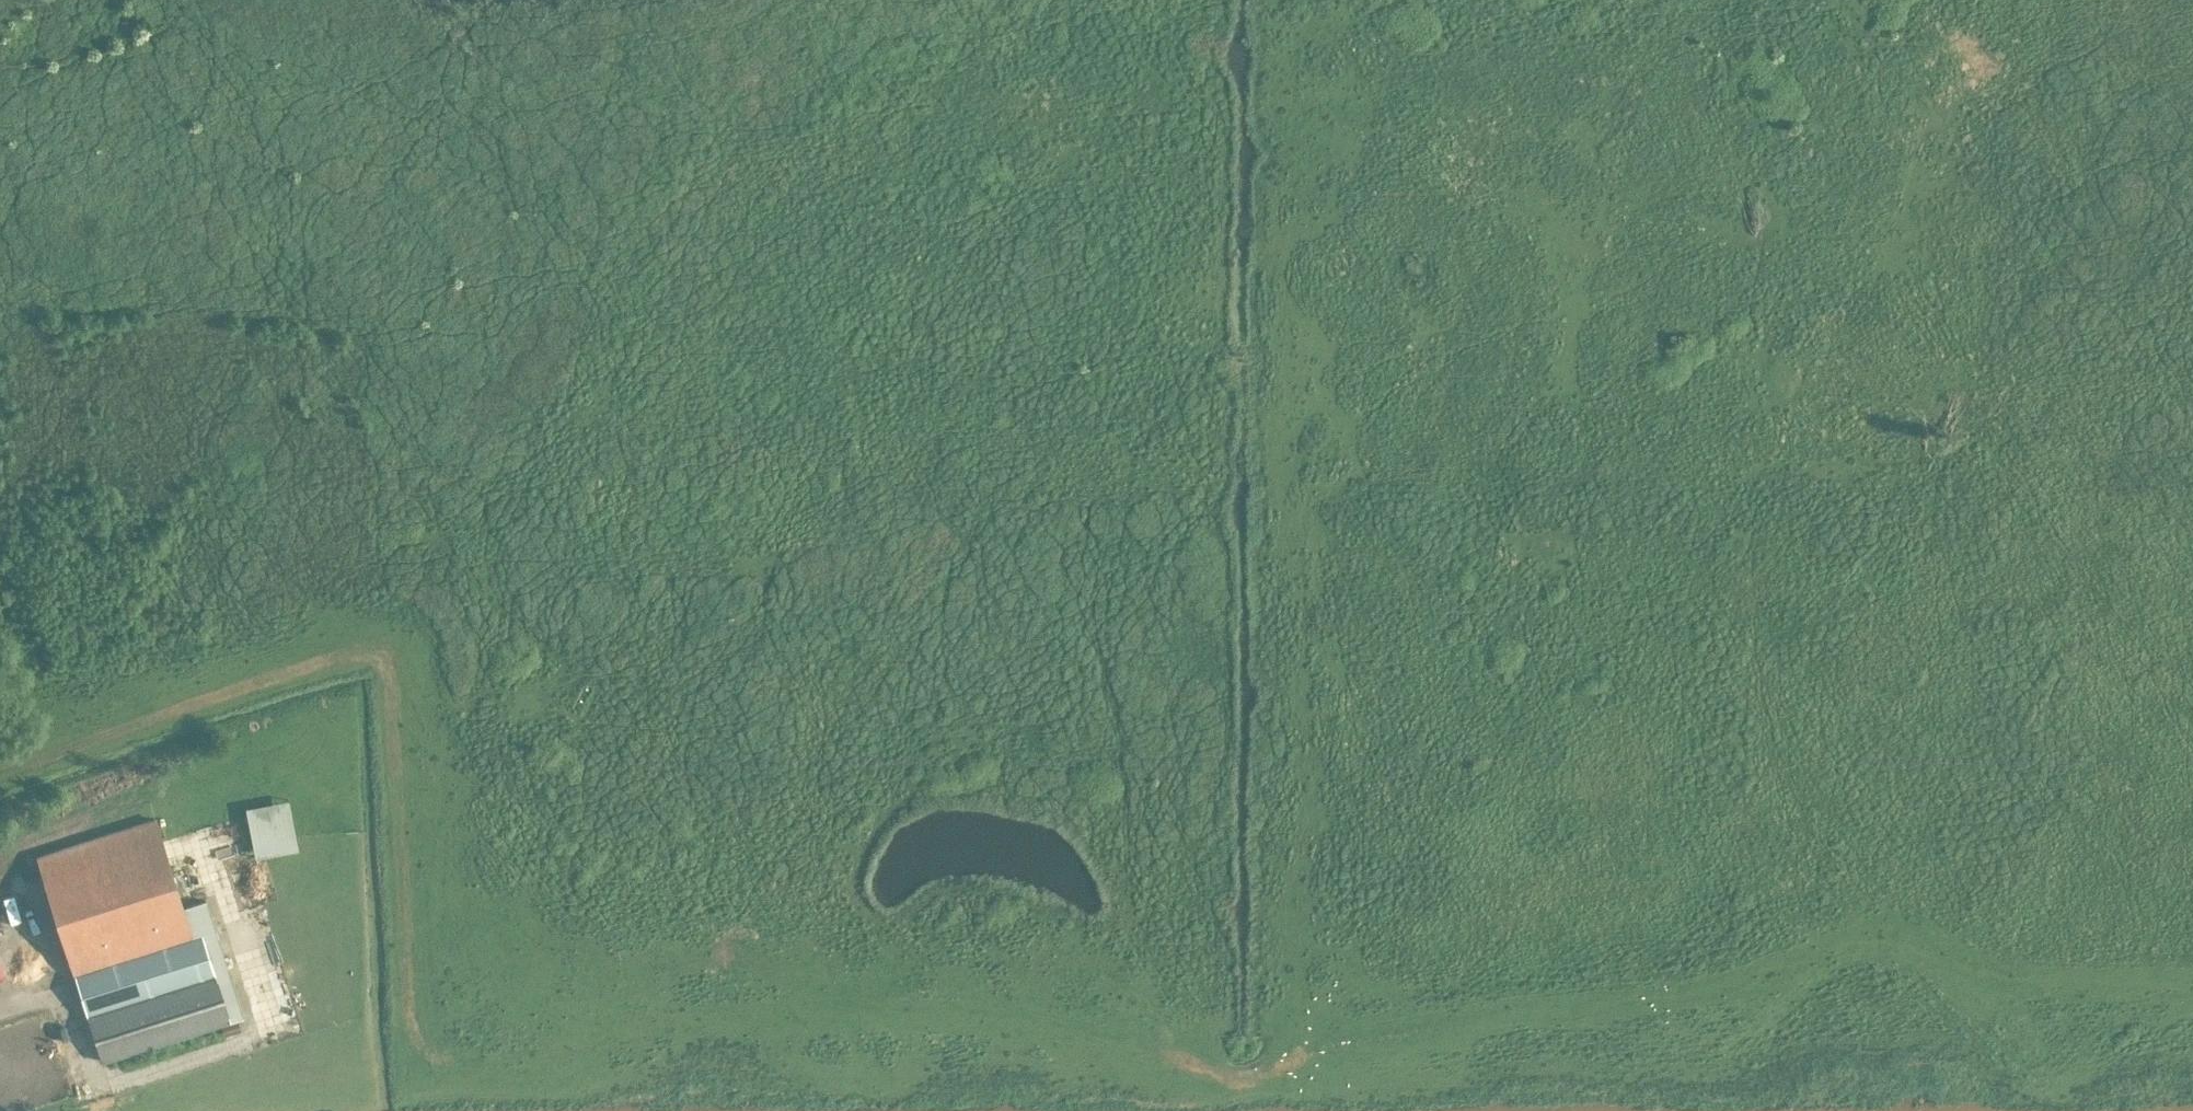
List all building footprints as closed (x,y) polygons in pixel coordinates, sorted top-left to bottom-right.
[(39,853),(37,854),(74,969),(191,933),(181,904),(154,817),(119,828),(39,853)] [(205,896),(181,904),(191,933),(203,974),(218,1021),(243,1013),(205,896)] [(191,933),(74,969),(86,1011),(203,974),(191,933)] [(203,974),(86,1011),(102,1059),(218,1021),(203,974)]
